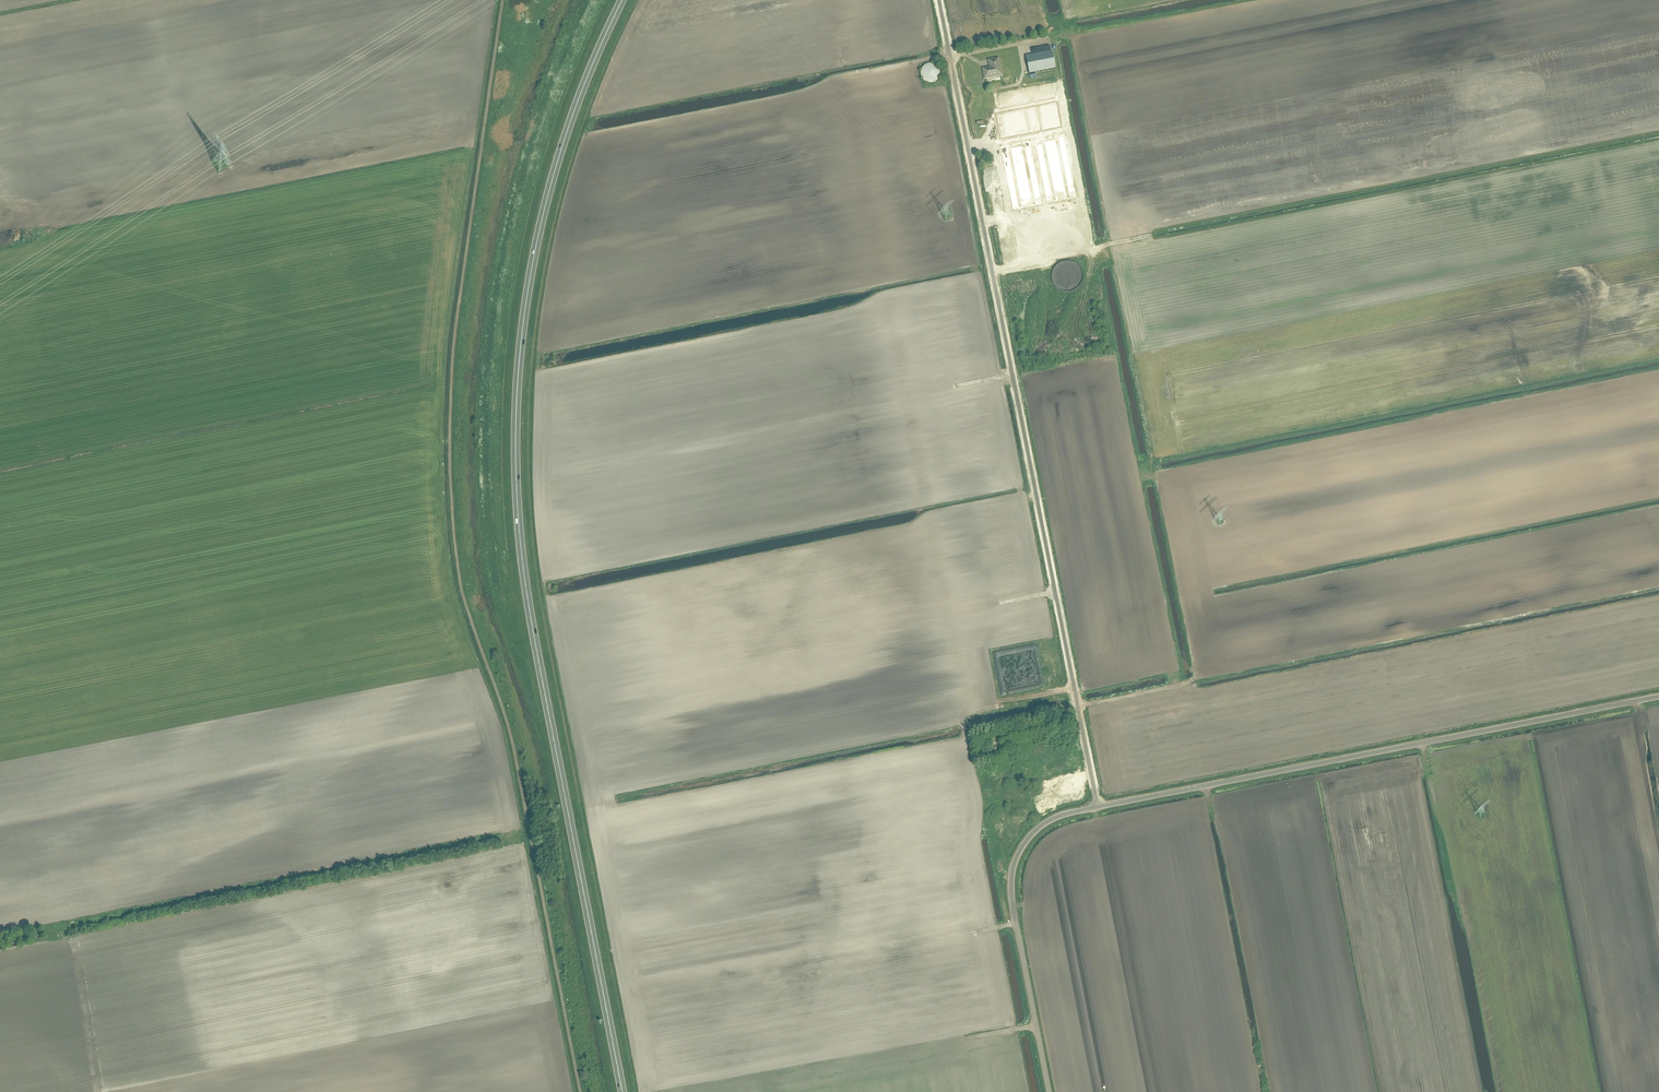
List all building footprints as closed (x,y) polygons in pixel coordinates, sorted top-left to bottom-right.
[(1029,75),(1047,71),(1055,69),(1051,52),(1025,58),(1029,75)] [(985,79),(1002,76),(999,59),(989,61),(990,68),(983,69),(985,79)] [(927,84),(929,85),(931,85),(933,84),(934,84),(936,82),(938,81),(939,80),(939,78),(940,76),(940,74),(940,73),(939,70),(938,69),(936,67),(934,66),(932,65),(930,65),(928,65),(926,66),(924,67),(923,68),(922,69),(921,70),(921,71),(920,74),(920,76),(921,78),(921,80),(922,81),(924,82),(925,84),(927,84)] [(999,107),(1056,96),(1054,84),(997,95),(999,107)] [(1004,142),(1006,142),(1006,141),(1005,141),(1005,140),(1006,140),(1005,139),(1020,136),(1021,143),(1001,147),(1013,210),(1041,204),(1030,147),(1036,146),(1047,203),(1075,198),(1063,135),(1045,139),(1043,131),(1062,128),(1057,102),(995,114),(1000,140),(1003,139),(1003,141),(1004,141),(1004,142)] [(1065,293),(1068,293),(1071,292),(1074,291),(1077,290),(1079,288),(1081,285),(1082,282),(1083,279),(1083,277),(1083,273),(1082,270),(1080,267),(1078,265),(1076,264),(1075,263),(1073,262),(1070,262),(1067,261),(1065,262),(1062,263),(1059,264),(1056,266),(1054,269),(1053,271),(1052,274),(1052,278),(1052,281),(1053,283),(1055,286),(1057,289),(1059,290),(1062,292),(1065,293)] [(990,757),(1001,755),(998,738),(987,740),(990,757)]
